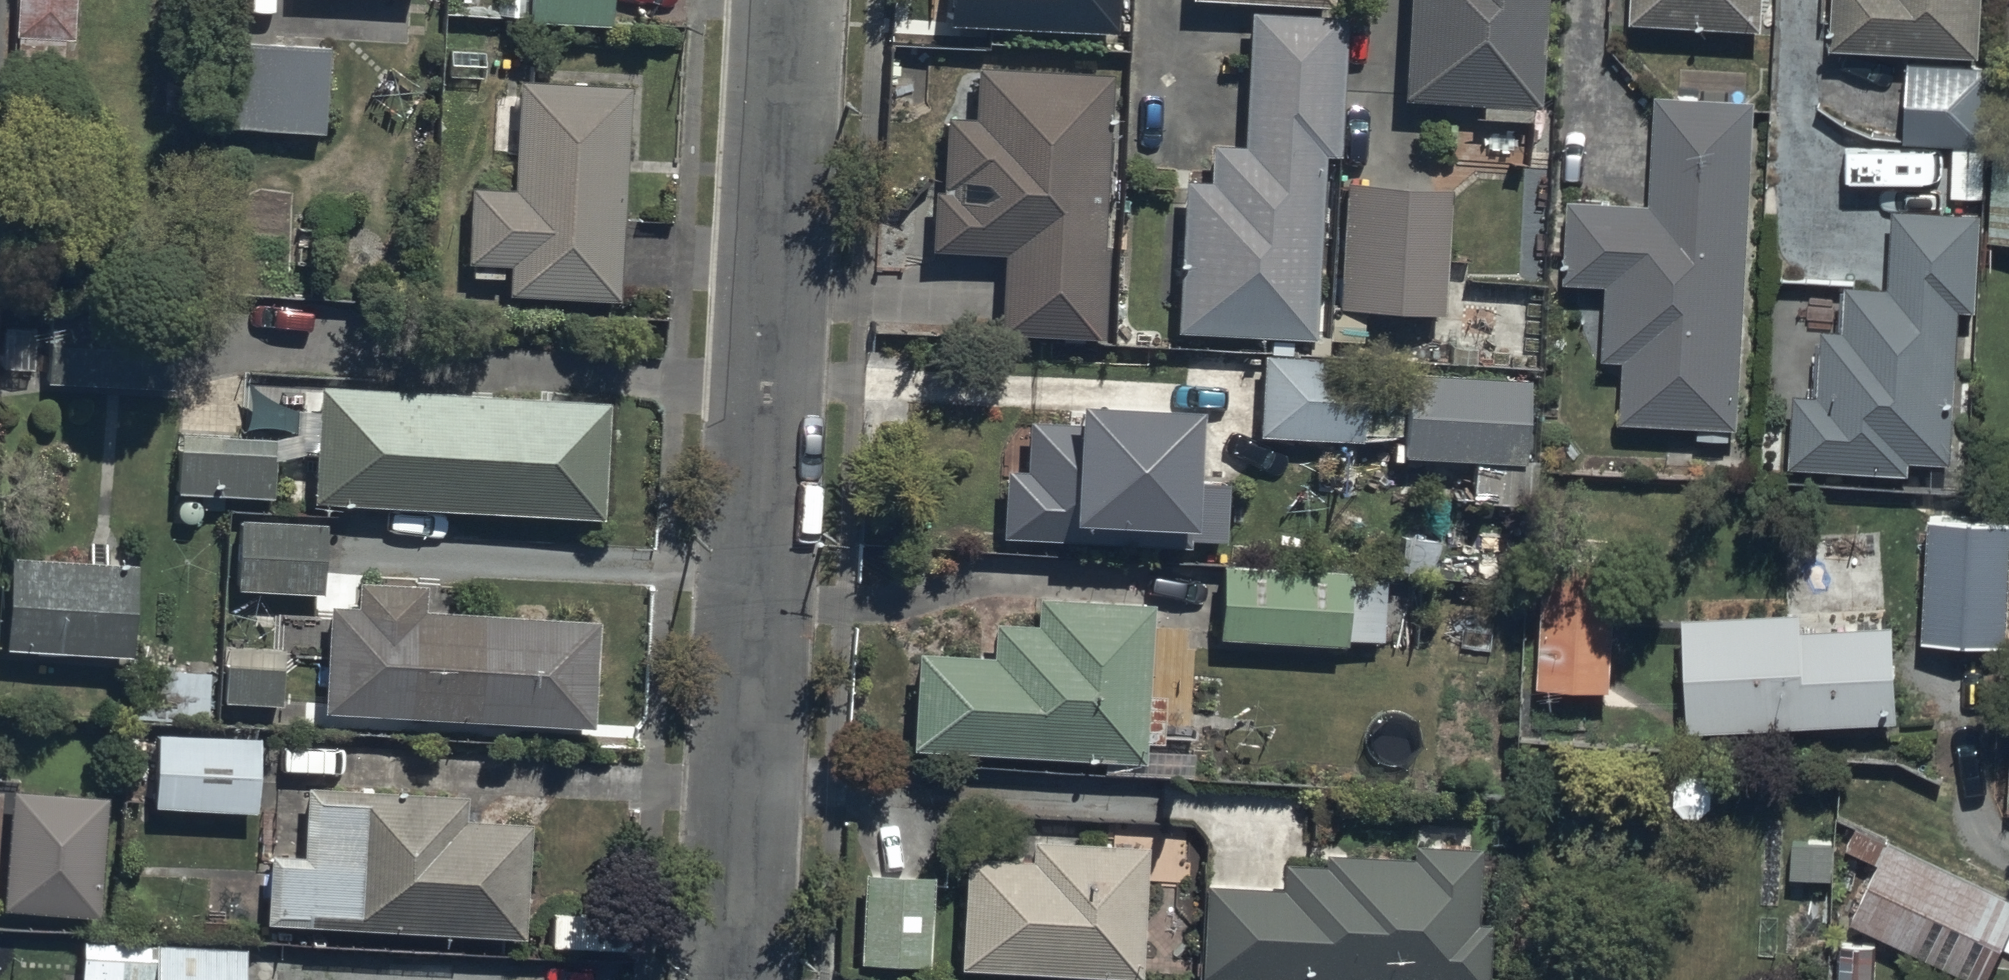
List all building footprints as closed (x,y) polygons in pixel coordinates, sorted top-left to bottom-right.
[(13,57),(58,59),(59,33),(70,33),(71,0),(14,0),(13,57)] [(525,21),(611,21),(611,0),(525,0),(525,21)] [(1124,34),(1126,0),(980,0),(978,27),(1124,34)] [(1543,120),(1550,0),(1410,0),(1403,111),(1543,120)] [(1625,30),(1753,40),(1756,0),(1627,0),(1625,30)] [(1825,52),(1982,61),(1986,0),(1828,0),(1825,52)] [(1192,25),(1183,336),(1322,340),(1331,29),(1192,25)] [(222,34),(218,121),(320,126),(325,39),(222,34)] [(1989,66),(1905,64),(1902,144),(1986,147),(1989,66)] [(1004,334),(1108,338),(1117,76),(945,70),(939,259),(1007,262),(1004,334)] [(619,290),(623,73),(516,71),(514,184),(470,183),(469,257),(506,258),(505,288),(619,290)] [(1733,422),(1752,91),(1652,86),(1645,200),(1569,196),(1564,272),(1605,274),(1600,347),(1616,348),(1612,415),(1733,422)] [(1991,101),(1986,234),(2008,235),(2008,102),(1991,101)] [(1984,147),(1948,147),(1948,200),(1984,200),(1984,147)] [(1357,337),(1359,303),(1437,307),(1444,182),(1339,175),(1332,301),(1326,301),(1324,335),(1357,337)] [(1972,302),(1974,208),(1886,207),(1885,281),(1838,281),(1838,323),(1814,323),(1813,383),(1787,382),(1785,463),(1902,466),(1902,455),(1953,455),(1956,302),(1972,302)] [(3,370),(44,371),(43,380),(169,386),(172,307),(47,301),(46,323),(5,321),(3,370)] [(1258,350),(1255,431),(1356,434),(1359,353),(1258,350)] [(1402,362),(1397,451),(1520,458),(1525,369),(1402,362)] [(315,388),(308,512),(606,528),(613,403),(315,388)] [(1005,537),(1212,549),(1219,421),(1013,409),(1005,537)] [(269,425),(172,424),(171,486),(268,488),(269,425)] [(323,514),(236,510),(232,589),(320,592),(323,514)] [(1628,514),(1544,510),(1537,677),(1603,679),(1607,593),(1625,593),(1628,514)] [(1930,523),(1923,643),(2007,648),(2008,609),(2008,527),(1930,523)] [(128,642),(132,550),(0,544),(0,636),(128,642)] [(1216,555),(1210,633),(1341,642),(1342,634),(1379,637),(1383,573),(1345,570),(1345,564),(1216,555)] [(326,595),(320,704),(590,716),(595,613),(420,605),(421,578),(357,575),(356,596),(326,595)] [(918,751),(1149,767),(1160,609),(1029,600),(925,650),(918,751)] [(1686,740),(1900,723),(1892,613),(1678,630),(1686,740)] [(280,630),(221,631),(222,699),(282,698),(280,630)] [(149,723),(146,800),(254,805),(258,728),(149,723)] [(265,845),(262,915),(525,928),(531,814),(459,811),(461,790),(305,782),(301,847),(265,845)] [(7,783),(0,870),(0,903),(94,911),(104,791),(7,783)] [(1850,916),(1978,979),(1981,979),(2008,923),(2008,893),(1892,834),(1850,916)] [(1189,971),(1409,979),(1485,979),(1487,920),(1470,919),(1473,842),(1409,839),(1409,852),(1324,849),(1324,859),(1279,857),(1277,885),(1193,881),(1189,971)] [(962,971),(1140,979),(1146,851),(968,843),(962,971)] [(925,962),(930,872),(860,868),(855,957),(925,962)] [(80,943),(78,979),(244,979),(246,950),(80,943)] [(1834,950),(1833,979),(1872,979),(1873,950),(1834,950)]
